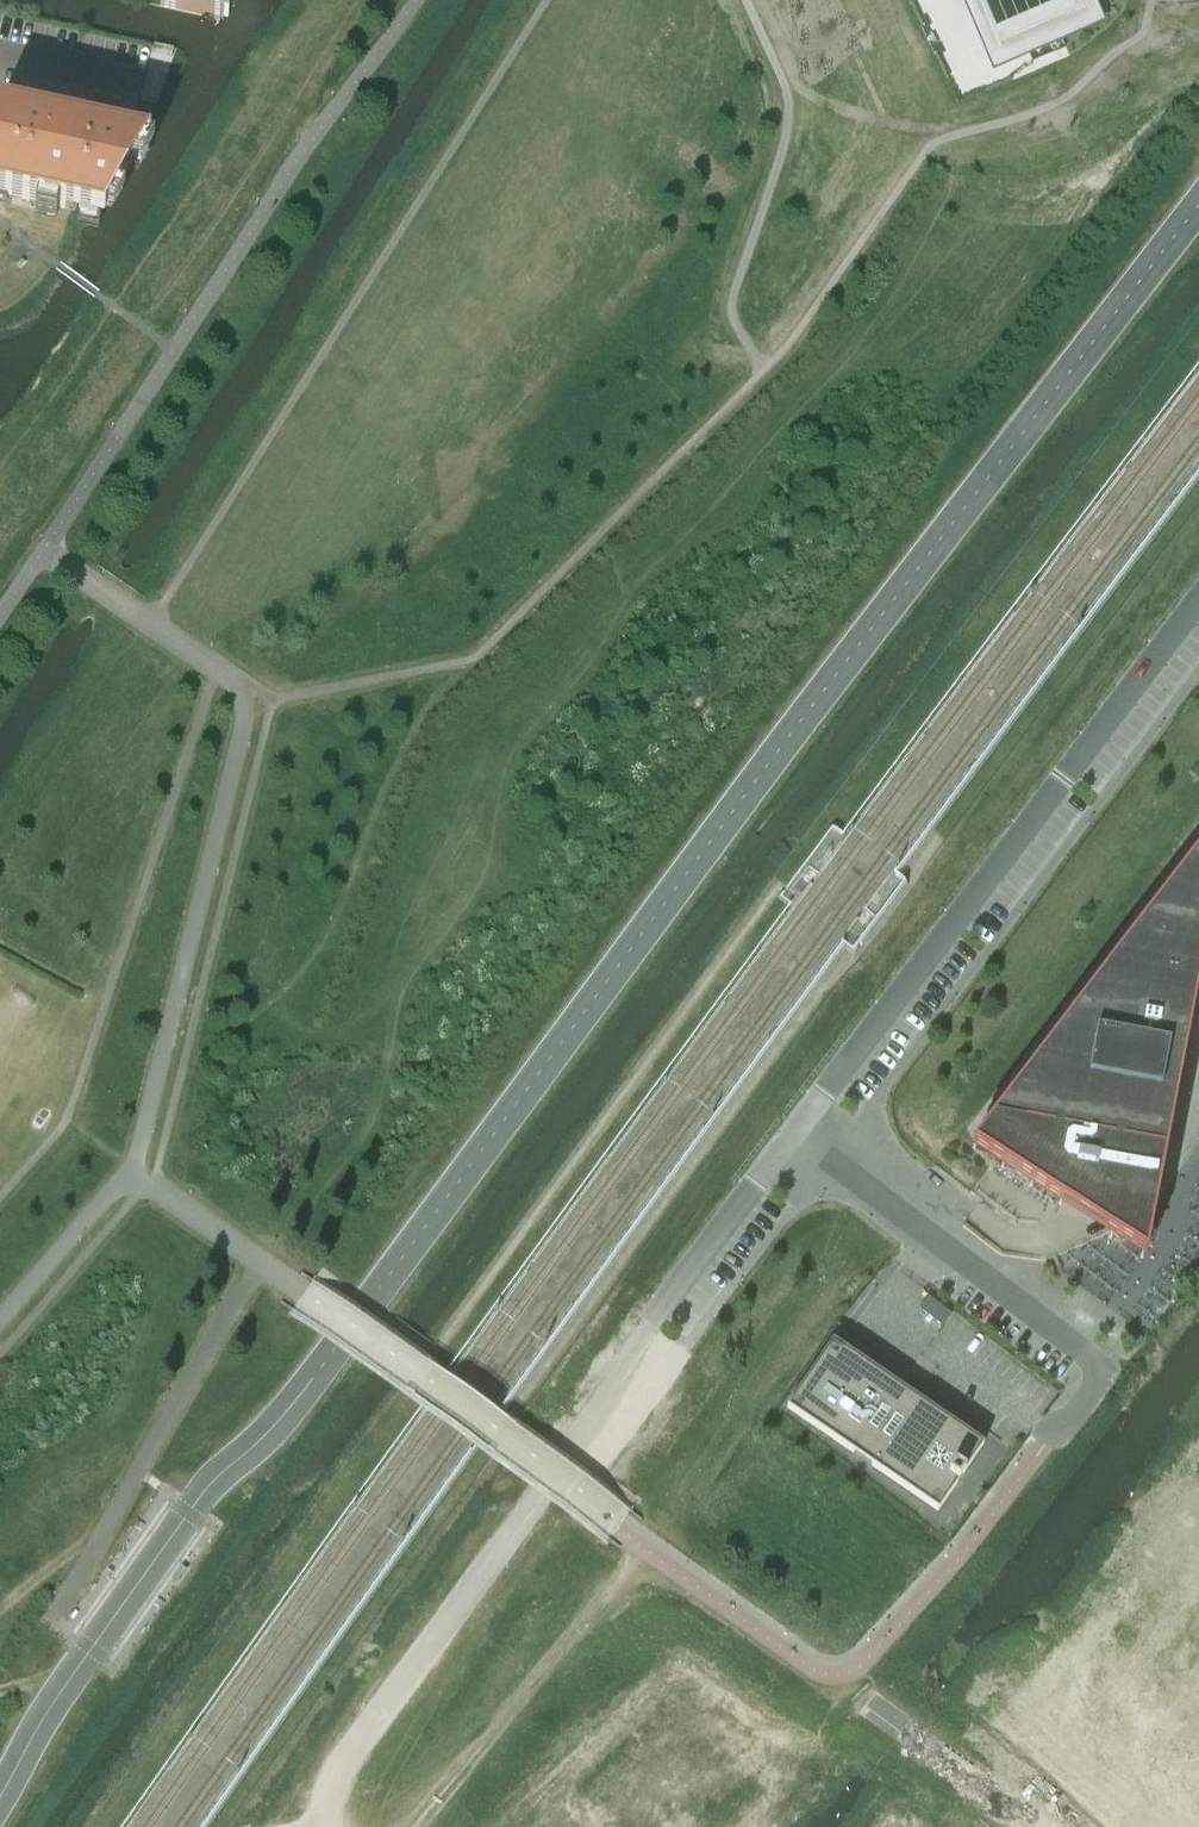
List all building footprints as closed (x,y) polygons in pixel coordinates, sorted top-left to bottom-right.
[(152,4),(222,19),(226,0),(152,0),(152,4)] [(996,49),(1083,12),(1078,0),(975,0),(996,49)] [(98,216),(144,139),(65,121),(0,107),(0,195),(98,216)] [(968,1150),(1143,1266),(1162,1159),(1198,965),(1198,847),(987,1125),(968,1150)] [(832,1343),(788,1408),(803,1419),(851,1452),(855,1446),(873,1459),(870,1464),(937,1509),(981,1445),(916,1401),(913,1405),(894,1392),(897,1388),(852,1357),(832,1343)]
